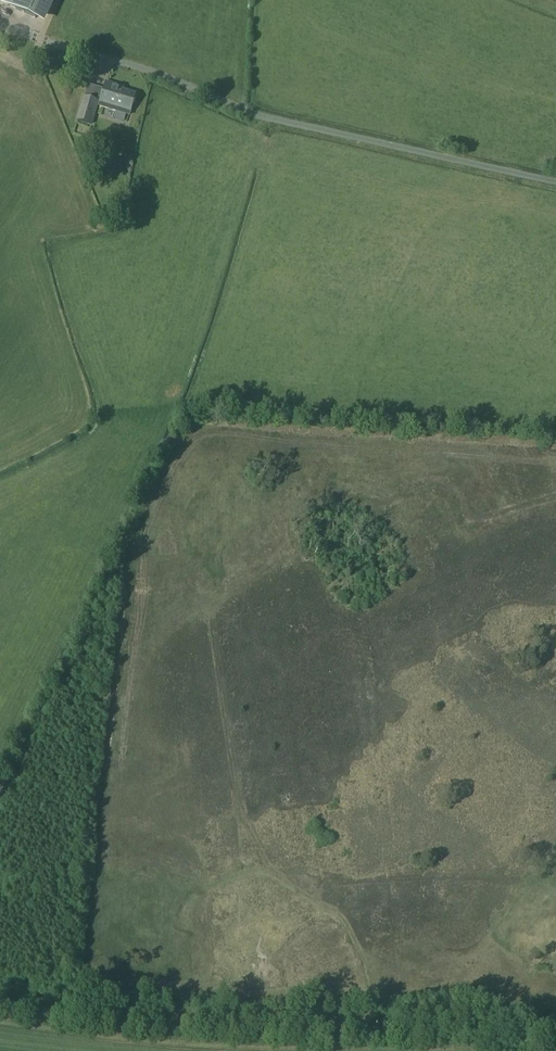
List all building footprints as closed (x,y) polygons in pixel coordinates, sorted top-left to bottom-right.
[(30,20),(39,0),(0,0),(0,5),(30,20)] [(3,72),(10,63),(3,58),(0,62),(0,70),(3,72)] [(114,85),(106,82),(100,103),(131,112),(135,95),(113,89),(114,85)] [(83,99),(77,122),(91,126),(97,103),(83,99)]
